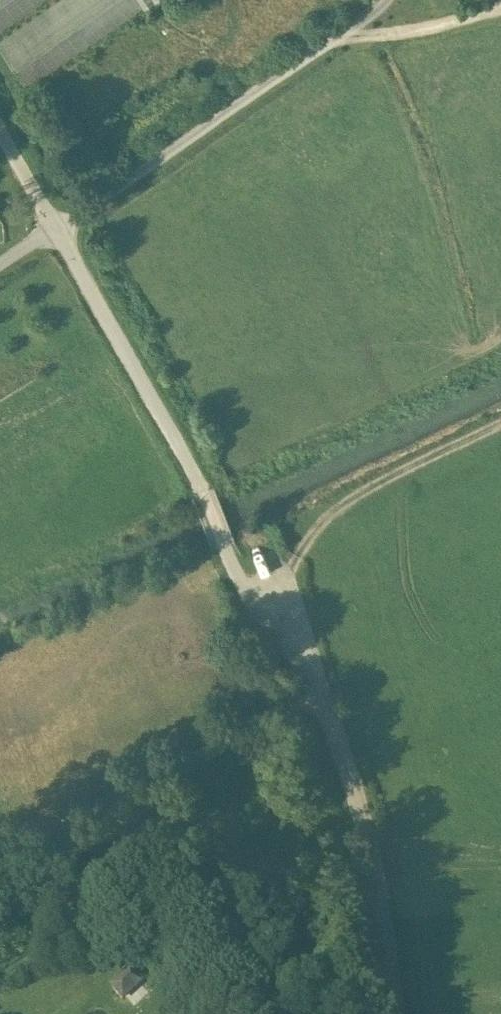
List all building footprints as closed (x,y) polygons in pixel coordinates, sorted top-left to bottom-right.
[(145,9),(159,0),(138,0),(145,9)] [(131,964),(112,980),(123,994),(142,978),(131,964)]
